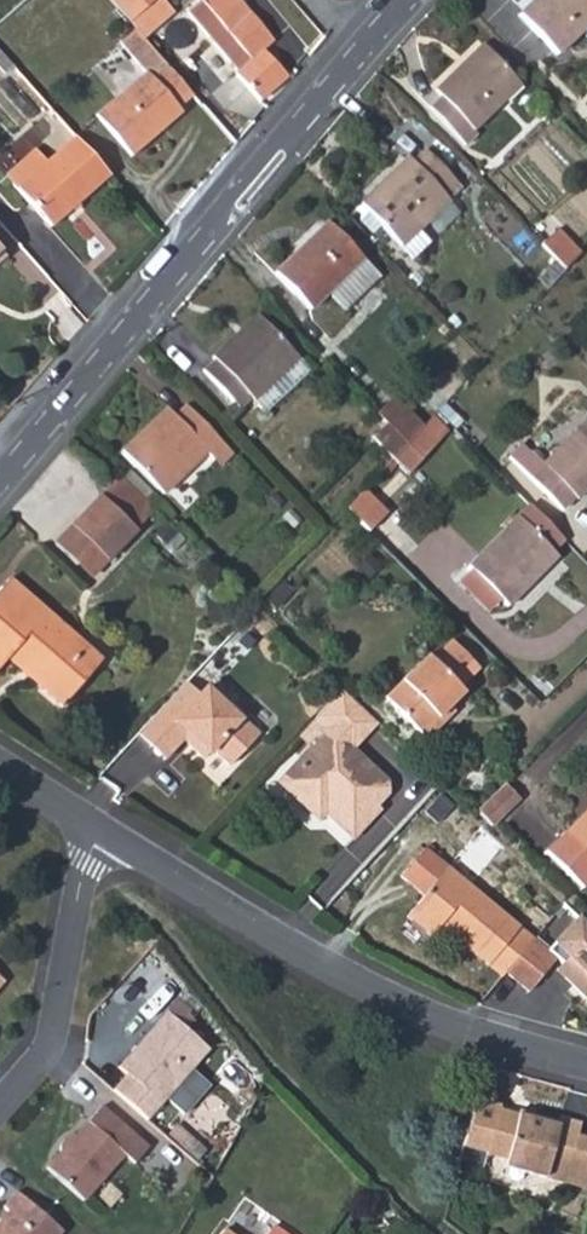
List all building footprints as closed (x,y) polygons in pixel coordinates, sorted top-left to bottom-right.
[(134,12),(147,0),(123,0),(134,12)] [(164,12),(154,0),(147,0),(134,12),(138,17),(147,27),(164,12)] [(241,63),(249,56),(211,7),(220,0),(198,0),(192,5),(241,63)] [(241,63),(238,66),(264,96),(290,74),(265,44),(274,34),(245,0),(220,0),(211,7),(249,56),(241,63)] [(531,12),(570,52),(586,36),(586,0),(544,0),(531,12)] [(147,27),(138,17),(123,30),(149,59),(99,105),(136,149),(189,103),(182,96),(197,83),(147,27)] [(529,84),(491,42),(443,87),(449,94),(438,104),(475,143),(484,134),(480,129),(529,84)] [(57,223),(115,170),(81,133),(23,186),(57,223)] [(421,154),(416,149),(366,192),(404,237),(423,220),(454,194),(450,189),(463,177),(434,143),(421,154)] [(367,249),(331,212),(279,263),(316,301),(334,284),(367,249)] [(435,235),(423,220),(404,237),(416,251),(435,235)] [(586,253),(563,227),(549,241),(574,266),(586,253)] [(385,268),(367,249),(334,284),(351,301),(385,268)] [(218,351),(221,354),(210,364),(244,400),(255,389),(257,392),(302,348),(262,307),(218,351)] [(315,361),(302,348),(257,392),(270,405),(315,361)] [(411,440),(429,421),(399,388),(379,406),(390,418),(411,440)] [(156,398),(117,446),(163,483),(200,437),(216,449),(228,434),(175,391),(164,404),(156,398)] [(399,453),(411,440),(390,418),(377,430),(399,453)] [(411,440),(426,456),(445,437),(429,421),(411,440)] [(548,458),(551,461),(537,473),(566,503),(579,490),(582,494),(586,489),(586,422),(548,458)] [(413,469),(426,456),(411,440),(399,453),(413,469)] [(358,487),(339,505),(361,529),(380,511),(358,487)] [(105,554),(135,523),(100,489),(54,537),(75,558),(92,541),(105,554)] [(521,511),(556,547),(569,534),(534,498),(521,511)] [(561,551),(556,547),(521,511),(471,562),(474,566),(507,597),(511,602),(561,551)] [(88,571),(105,554),(92,541),(75,558),(88,571)] [(507,597),(474,566),(462,579),(494,610),(507,597)] [(8,571),(0,580),(0,657),(2,655),(6,654),(4,652),(7,650),(10,646),(31,665),(28,668),(62,698),(88,667),(68,650),(81,634),(60,616),(58,619),(27,592),(30,590),(8,571)] [(101,652),(81,634),(68,650),(88,667),(101,652)] [(432,647),(388,688),(424,727),(468,686),(464,682),(481,665),(454,635),(436,652),(432,647)] [(7,650),(28,668),(31,665),(10,646),(7,650)] [(188,676),(165,700),(179,713),(172,720),(185,732),(189,728),(196,734),(192,738),(206,752),(215,743),(232,759),(261,729),(208,681),(201,688),(188,676)] [(341,683),(311,715),(323,727),(310,741),(277,776),(300,798),(307,791),(322,806),(349,832),(364,816),(366,808),(361,805),(368,798),(372,802),(384,788),(384,777),(349,743),(375,716),(341,683)] [(165,700),(139,728),(166,752),(185,732),(172,720),(179,713),(165,700)] [(297,729),(310,741),(323,727),(311,715),(297,729)] [(503,782),(479,807),(493,821),(517,796),(503,782)] [(316,813),(322,806),(307,791),(300,798),(316,813)] [(566,825),(586,847),(586,804),(566,825)] [(421,845),(397,872),(402,877),(428,852),(421,845)] [(496,969),(500,965),(522,982),(549,950),(428,852),(402,877),(419,891),(404,912),(427,933),(437,921),(496,969)] [(11,974),(0,964),(0,986),(11,974)] [(131,1069),(117,1085),(150,1114),(168,1093),(186,1109),(210,1081),(192,1066),(209,1045),(170,1009),(123,1062),(131,1069)] [(525,1160),(523,1170),(562,1182),(576,1133),(580,1119),(560,1114),(559,1117),(519,1105),(518,1109),(499,1103),(500,1100),(475,1093),(459,1152),(483,1159),(486,1149),(505,1154),(525,1160)] [(56,1156),(57,1159),(53,1164),(88,1195),(129,1149),(139,1158),(152,1143),(105,1101),(78,1131),(68,1136),(64,1148),(56,1156)] [(576,1133),(562,1182),(586,1188),(586,1136),(576,1133)] [(502,1165),(523,1170),(525,1160),(505,1154),(502,1165)] [(30,1194),(21,1186),(6,1202),(12,1206),(0,1220),(0,1233),(2,1233),(30,1194)] [(63,1225),(30,1194),(2,1233),(55,1233),(63,1225)] [(269,1233),(293,1233),(277,1223),(269,1233)]
